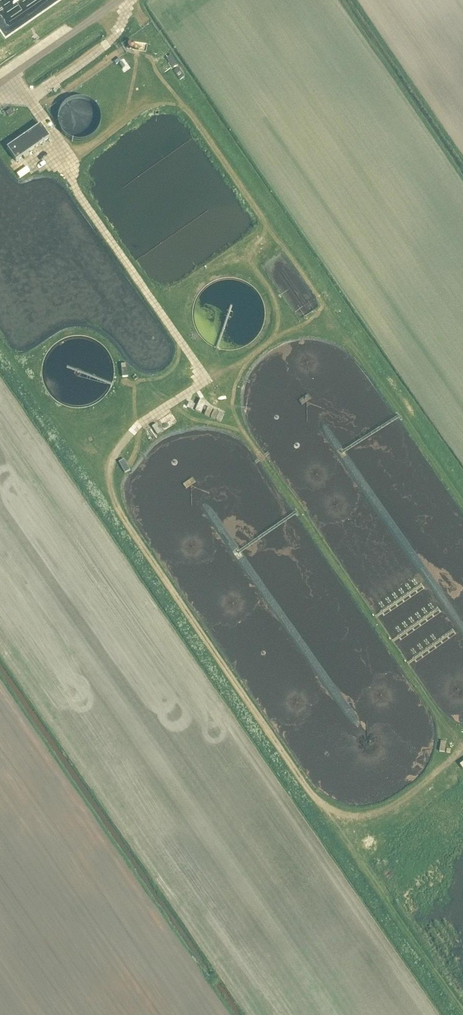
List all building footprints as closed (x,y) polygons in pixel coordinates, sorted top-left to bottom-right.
[(128,51),(133,44),(128,41),(123,47),(128,51)] [(184,78),(178,70),(174,73),(180,81),(184,78)] [(7,149),(13,159),(15,162),(49,139),(40,126),(7,149)] [(148,429),(154,439),(162,434),(156,424),(148,429)] [(83,450),(92,444),(90,441),(81,447),(83,450)]
